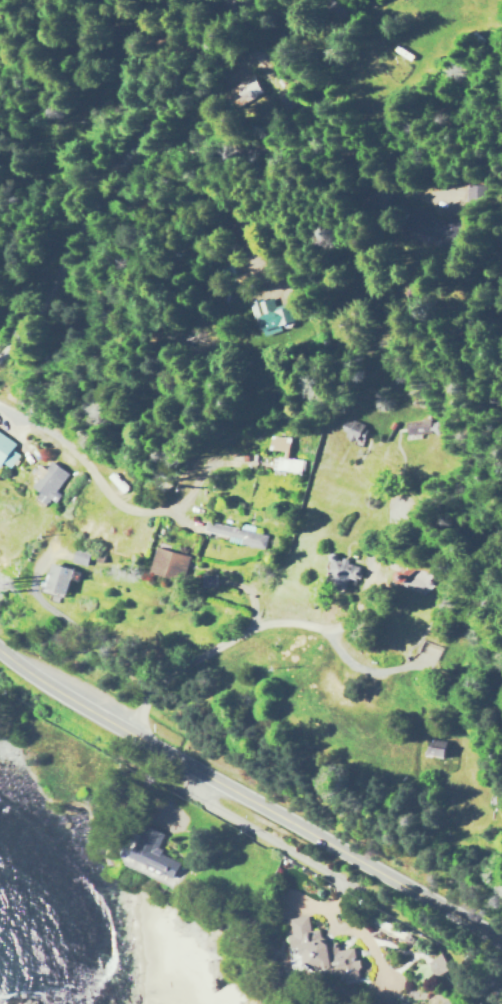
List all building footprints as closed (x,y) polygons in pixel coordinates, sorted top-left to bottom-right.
[(298,321),(293,306),(267,314),(263,302),(248,307),(254,327),(264,324),(266,332),(298,321)] [(1,467),(4,463),(10,468),(19,455),(13,450),(17,444),(0,432),(0,467),(1,467)] [(275,469),(300,473),(302,460),(288,458),(291,438),(271,435),(269,449),(284,451),(283,458),(277,457),(275,469)] [(34,488),(42,492),(39,497),(54,505),(61,494),(57,492),(69,472),(50,461),(34,488)] [(269,536),(208,520),(205,532),(266,548),(269,536)] [(189,554),(154,548),(150,575),(185,580),(189,554)] [(74,563),(88,562),(88,550),(73,550),(74,563)] [(69,597),(77,569),(53,563),(46,590),(69,597)] [(157,852),(156,854),(137,846),(132,859),(176,878),(182,862),(157,852)] [(291,918),(293,931),(291,939),(293,948),(304,946),(307,963),(333,968),(337,968),(339,977),(360,974),(360,971),(357,948),(356,948),(321,941),(319,931),(311,929),(309,915),(291,918)] [(448,970),(442,955),(427,961),(434,976),(448,970)]
